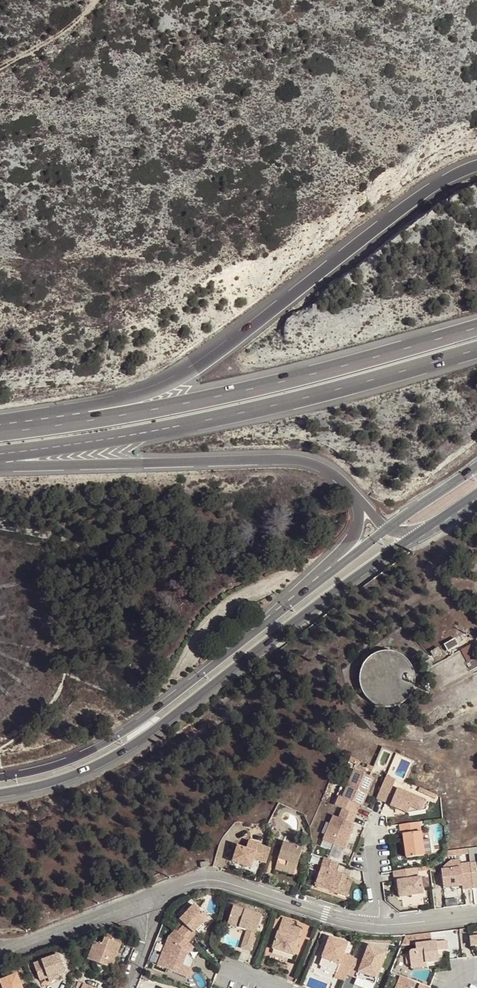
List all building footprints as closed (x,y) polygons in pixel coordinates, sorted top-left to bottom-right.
[(465,529),(475,524),(472,520),(463,525),(465,529)] [(448,652),(459,646),(455,639),(444,645),(448,652)] [(425,671),(437,694),(417,705),(430,730),(476,704),(476,672),(472,675),(470,672),(476,668),(476,658),(470,646),(425,671)] [(411,695),(413,690),(414,689),(415,684),(415,678),(414,672),(412,667),(409,662),(404,658),(401,656),(396,654),(391,652),(386,652),(381,653),(376,655),(370,658),(367,661),(364,665),(361,671),(360,676),(360,681),(361,687),(362,692),(365,696),(368,700),(372,703),(377,706),(382,707),(387,708),(392,707),(398,706),(402,704),(406,700),(411,695)] [(369,791),(374,779),(355,770),(348,786),(343,798),(339,797),(335,806),(343,809),(356,815),(360,806),(362,807),(368,793),(366,793),(367,790),(369,791)] [(426,811),(429,802),(393,787),(396,780),(386,776),(377,799),(386,803),(388,798),(393,801),(391,805),(390,806),(408,814),(412,805),(426,811)] [(343,798),(348,786),(342,783),(337,796),(339,797),(343,798)] [(355,825),(352,824),(356,815),(343,809),(338,818),(333,816),(330,824),(325,835),(323,840),(333,844),(345,849),(355,825)] [(407,858),(424,856),(419,822),(400,825),(401,835),(404,835),(404,841),(408,840),(408,845),(405,845),(407,858)] [(322,834),(325,835),(330,824),(326,823),(322,834)] [(331,850),(333,844),(323,840),(321,846),(331,850)] [(266,864),(271,849),(249,842),(246,850),(238,847),(233,862),(251,868),(254,860),(266,864)] [(296,870),(303,850),(283,843),(277,864),(296,870)] [(342,879),(343,875),(335,872),(339,863),(324,858),(316,883),(338,890),(337,894),(347,897),(352,882),(346,880),(342,879)] [(463,890),(473,888),(473,885),(470,863),(467,864),(460,865),(460,860),(451,861),(443,868),(444,870),(441,870),(444,888),(463,886),(463,890)] [(294,876),(296,870),(277,864),(275,870),(294,876)] [(421,878),(419,878),(418,872),(417,868),(393,872),(395,882),(397,881),(398,889),(399,898),(423,894),(421,878)] [(337,894),(338,890),(316,883),(315,886),(337,894)] [(194,933),(208,918),(194,905),(180,920),(184,924),(177,932),(188,942),(196,935),(194,933)] [(251,951),(262,916),(234,907),(228,924),(247,930),(242,948),(251,951)] [(298,939),(301,929),(294,927),(296,922),(288,920),(287,924),(281,922),(273,949),(294,956),(300,939),(298,939)] [(188,954),(194,947),(188,942),(177,932),(176,930),(169,937),(158,965),(188,977),(192,968),(183,965),(187,954),(188,954)] [(416,941),(416,934),(406,935),(402,945),(404,946),(410,945),(409,942),(416,941)] [(113,969),(122,944),(106,938),(103,945),(96,942),(89,960),(113,969)] [(345,981),(354,958),(344,954),(346,949),(337,946),(339,941),(330,938),(319,966),(336,972),(334,977),(345,981)] [(448,949),(447,940),(415,944),(416,950),(411,950),(409,952),(410,954),(405,954),(406,964),(411,964),(411,965),(426,963),(439,962),(438,953),(434,954),(434,951),(438,951),(448,949)] [(192,968),(195,960),(188,954),(187,954),(183,965),(192,968)] [(59,975),(66,973),(59,955),(34,964),(40,981),(48,978),(58,974),(59,975)] [(382,966),(364,959),(363,962),(354,958),(343,987),(373,987),(375,985),(372,984),(374,979),(376,980),(382,966)] [(50,982),(60,978),(59,975),(58,974),(48,978),(50,982)] [(17,975),(1,981),(3,987),(22,987),(17,975)]
